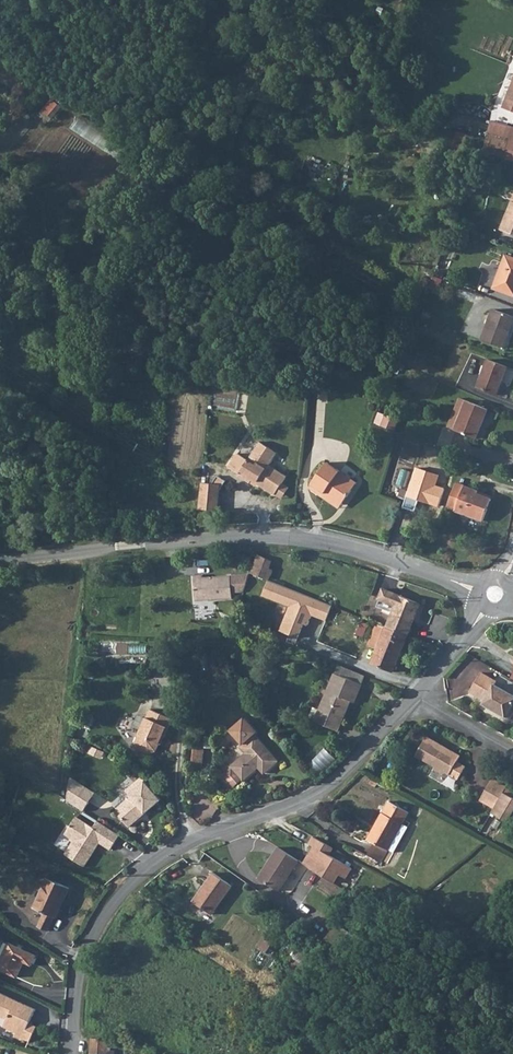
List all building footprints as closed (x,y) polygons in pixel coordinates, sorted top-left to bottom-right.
[(42,112),(53,120),(64,106),(53,98),(42,112)] [(82,115),(73,128),(119,161),(128,148),(82,115)] [(488,139),(486,152),(505,159),(512,126),(492,120),(488,139)] [(503,228),(512,232),(512,201),(503,228)] [(507,253),(495,286),(512,293),(512,255),(507,253)] [(484,337),(506,345),(512,326),(512,313),(496,307),(484,337)] [(497,394),(508,366),(489,358),(478,386),(497,394)] [(448,427),(454,429),(466,400),(459,397),(448,427)] [(466,400),(454,429),(475,437),(487,408),(466,400)] [(477,438),(489,408),(487,408),(475,437),(477,438)] [(393,420),(389,430),(402,435),(406,425),(393,420)] [(277,456),(259,444),(247,462),(237,455),(227,469),(238,476),(240,473),(253,482),(251,483),(274,497),(275,497),(282,486),(287,479),(270,468),(277,456)] [(327,497),(329,494),(345,505),(360,484),(331,463),(314,488),(327,497)] [(201,482),(199,509),(219,509),(221,484),(201,482)] [(289,490),(282,486),(275,497),(282,501),(289,490)] [(479,494),(457,486),(448,511),(483,525),(491,502),(478,497),(479,494)] [(345,505),(329,494),(327,497),(343,508),(345,505)] [(274,562),(259,557),(252,573),(268,579),(274,562)] [(195,578),(197,604),(233,601),(232,594),(244,593),(247,584),(248,577),(249,577),(203,581),(203,578),(195,578)] [(331,608),(270,582),(264,596),(292,607),(281,631),(297,638),(307,614),(325,621),(331,608)] [(397,601),(418,609),(419,605),(399,597),(397,601)] [(387,628),(407,636),(418,609),(397,601),(387,628)] [(371,665),(393,674),(407,636),(387,628),(386,628),(371,665)] [(338,667),(335,676),(362,687),(366,678),(338,667)] [(471,693),(486,701),(484,704),(510,718),(512,714),(512,692),(496,683),(498,680),(483,671),(471,693)] [(320,711),(327,714),(322,725),(339,732),(351,703),(353,697),(357,698),(362,687),(335,676),(320,711)] [(315,723),(322,725),(327,714),(320,711),(315,723)] [(166,739),(173,722),(151,712),(137,744),(138,750),(151,755),(157,753),(164,738),(166,739)] [(258,732),(246,717),(231,729),(242,743),(240,745),(246,751),(230,764),(231,766),(241,777),(242,778),(257,766),(262,772),(276,760),(255,734),(258,732)] [(205,764),(208,741),(197,739),(194,763),(205,764)] [(422,749),(462,773),(465,768),(458,764),(461,757),(428,739),(422,749)] [(311,763),(322,775),(337,759),(327,748),(311,763)] [(447,775),(458,781),(462,773),(422,749),(417,757),(435,768),(437,772),(444,776),(447,775)] [(233,783),(241,777),(231,766),(226,770),(225,774),(233,783)] [(69,802),(84,812),(90,803),(81,797),(87,788),(72,778),(69,802)] [(138,790),(130,796),(129,797),(131,799),(116,812),(129,828),(162,800),(143,778),(134,785),(135,786),(138,790)] [(507,787),(493,779),(489,785),(503,794),(504,793),(507,787)] [(502,795),(503,794),(489,785),(488,787),(502,795)] [(127,793),(130,796),(138,790),(135,786),(127,793)] [(480,801),(494,809),(502,795),(488,787),(480,801)] [(87,788),(81,797),(90,803),(96,794),(87,788)] [(503,794),(502,795),(494,809),(492,813),(507,822),(512,813),(512,798),(504,793),(503,794)] [(385,810),(404,821),(409,811),(390,801),(385,810)] [(369,838),(388,849),(404,821),(385,810),(369,838)] [(97,842),(111,851),(120,836),(98,821),(94,828),(77,818),(66,835),(74,842),(66,855),(85,867),(97,848),(94,846),(97,842)] [(303,863),(333,883),(338,874),(344,878),(351,868),(330,854),(334,847),(314,836),(309,844),(313,847),(303,863)] [(258,875),(279,889),(299,860),(278,846),(258,875)] [(230,881),(211,870),(206,877),(225,890),(230,881)] [(225,890),(206,877),(192,899),(212,911),(225,890)] [(36,927),(45,931),(52,917),(54,918),(67,887),(44,878),(31,907),(42,912),(36,927)] [(267,937),(262,934),(256,943),(265,948),(269,942),(267,937)] [(265,948),(256,943),(255,945),(264,951),(265,948)] [(0,961),(0,971),(15,978),(22,963),(29,966),(34,956),(7,944),(0,961)] [(6,1018),(3,1025),(16,1032),(14,1036),(29,1041),(34,1030),(31,1024),(28,1022),(34,1009),(0,993),(0,1015),(6,1018)] [(117,1041),(91,1040),(90,1053),(116,1053),(117,1041)]
